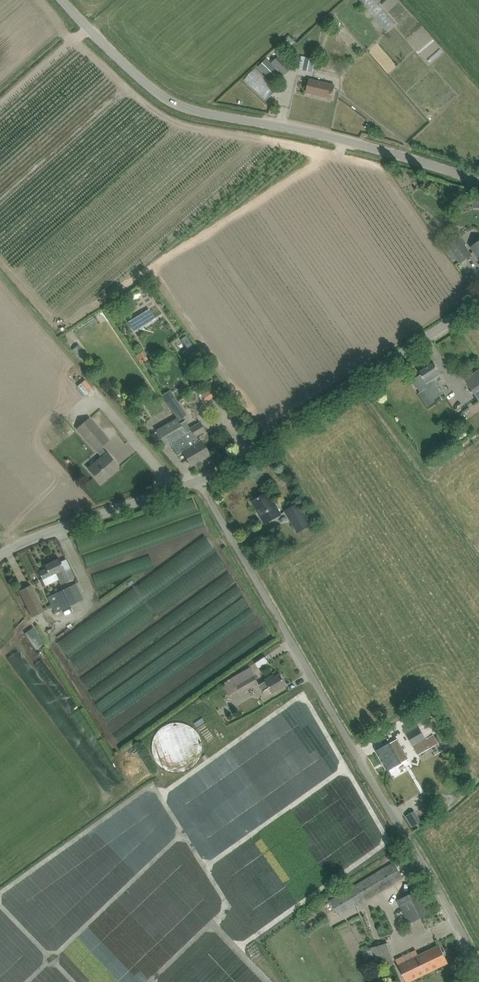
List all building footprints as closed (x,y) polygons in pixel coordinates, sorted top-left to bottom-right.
[(399,25),(376,0),(362,0),(392,32),(399,25)] [(338,32),(343,28),(334,18),(330,22),(338,32)] [(290,52),(300,42),(293,36),(284,46),(290,52)] [(315,59),(301,56),(298,68),(312,71),(315,59)] [(258,66),(276,84),(290,70),(277,57),(271,63),(266,58),(258,66)] [(259,69),(248,81),(270,101),(281,89),(259,69)] [(306,93),(331,99),(335,84),(309,78),(306,93)] [(453,260),(457,257),(460,262),(472,255),(460,236),(448,244),(450,246),(446,249),(453,260)] [(471,246),(478,256),(478,255),(478,240),(471,246)] [(139,316),(128,323),(134,332),(145,326),(139,316)] [(186,335),(180,339),(187,349),(182,352),(193,367),(203,360),(186,335)] [(84,363),(90,358),(78,344),(72,350),(84,363)] [(143,353),(137,357),(141,363),(147,359),(143,353)] [(426,383),(424,385),(434,399),(443,393),(434,380),(441,375),(432,362),(418,372),(426,383)] [(464,379),(478,400),(478,370),(464,379)] [(207,402),(218,394),(211,385),(200,393),(207,402)] [(161,396),(178,420),(187,414),(174,397),(169,389),(161,396)] [(109,440),(102,432),(90,418),(77,429),(101,457),(88,469),(94,475),(100,483),(101,483),(100,481),(111,471),(113,472),(119,467),(101,447),(109,440)] [(156,430),(160,437),(165,446),(170,443),(177,455),(182,452),(190,465),(198,461),(183,435),(186,433),(180,424),(176,418),(172,421),(164,425),(156,430)] [(199,422),(189,428),(185,420),(180,424),(186,433),(183,435),(198,461),(209,454),(204,446),(201,441),(199,442),(195,435),(204,430),(199,422)] [(268,492),(254,500),(262,514),(260,514),(265,523),(281,514),(268,492)] [(297,532),(306,527),(312,523),(300,503),(294,506),(285,511),(297,532)] [(121,548),(88,557),(92,572),(129,562),(125,548),(121,549),(121,548)] [(61,585),(69,580),(67,576),(59,559),(44,566),(46,569),(38,572),(42,580),(56,573),(61,585)] [(32,617),(44,612),(31,585),(19,591),(32,617)] [(76,603),(73,596),(68,587),(48,597),(52,606),(55,613),(76,603)] [(37,629),(27,636),(39,652),(49,645),(37,629)] [(18,669),(28,662),(21,653),(11,660),(18,669)] [(265,656),(256,663),(259,667),(268,661),(265,656)] [(241,692),(250,687),(259,682),(250,667),(241,672),(222,683),(229,695),(239,689),(241,692)] [(260,684),(263,691),(270,687),(273,692),(286,685),(280,674),(274,677),(273,675),(266,679),(266,680),(260,684)] [(406,731),(405,732),(418,754),(438,743),(433,734),(434,733),(435,732),(430,722),(428,723),(426,720),(406,731)] [(385,746),(377,751),(388,770),(397,765),(405,760),(408,759),(402,747),(400,748),(396,740),(394,741),(385,746)] [(423,787),(414,779),(402,792),(410,800),(423,787)] [(339,916),(395,883),(403,877),(394,862),(330,900),(339,916)] [(412,893),(397,900),(408,923),(424,916),(433,912),(421,888),(412,893)] [(345,937),(353,934),(349,925),(341,928),(345,937)] [(388,943),(361,950),(365,966),(375,963),(376,966),(393,962),(388,943)] [(448,962),(440,945),(398,965),(407,981),(448,962)]
